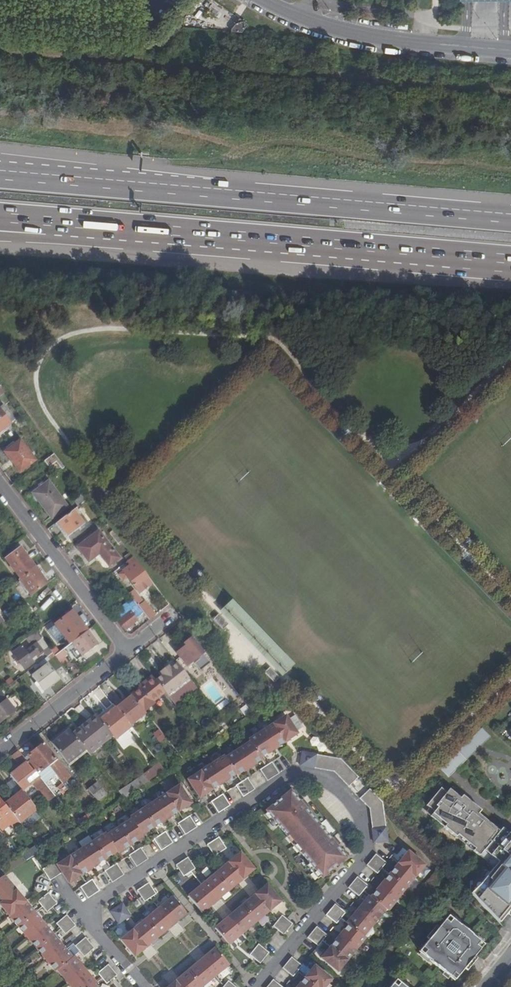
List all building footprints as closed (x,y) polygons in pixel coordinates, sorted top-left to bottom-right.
[(239,18),(230,32),(241,33),(247,24),(239,18)] [(0,410),(0,432),(11,424),(0,410)] [(35,460),(20,441),(5,452),(20,472),(35,460)] [(61,470),(64,467),(54,454),(44,462),(48,469),(55,463),(61,470)] [(68,508),(48,481),(31,494),(52,520),(68,508)] [(73,501),(78,508),(89,499),(84,493),(73,501)] [(81,520),(74,511),(57,523),(68,537),(83,525),(85,528),(90,524),(84,517),(81,520)] [(68,537),(57,523),(55,524),(66,538),(68,537)] [(117,558),(98,533),(76,549),(88,565),(99,556),(106,566),(117,558)] [(8,563),(20,579),(35,568),(23,552),(8,563)] [(133,557),(130,552),(124,556),(128,561),(133,557)] [(127,562),(131,566),(119,575),(122,579),(127,576),(134,586),(148,576),(133,557),(128,561),(127,562)] [(20,579),(32,596),(38,591),(47,584),(35,568),(20,579)] [(67,589),(58,576),(47,584),(38,591),(46,602),(57,593),(59,595),(67,589)] [(152,582),(148,576),(134,586),(139,592),(152,582)] [(57,614),(75,600),(72,595),(66,600),(66,601),(54,610),(57,614)] [(145,602),(138,607),(143,614),(149,621),(156,616),(145,602)] [(138,607),(136,605),(129,610),(131,612),(136,619),(143,614),(138,607)] [(294,670),(231,605),(224,611),(248,636),(247,637),(267,659),(269,658),(287,677),(294,670)] [(55,625),(70,645),(87,632),(72,612),(55,625)] [(131,612),(119,622),(125,631),(131,627),(132,629),(136,626),(134,624),(138,621),(136,619),(131,612)] [(215,622),(225,632),(230,627),(221,617),(215,622)] [(98,645),(87,632),(70,645),(66,648),(70,653),(72,652),(79,660),(98,645)] [(31,658),(47,646),(41,638),(29,648),(27,646),(24,649),(22,646),(13,654),(25,669),(34,662),(31,658)] [(180,657),(176,661),(177,663),(182,669),(201,654),(191,639),(175,651),(180,657)] [(53,654),(55,656),(59,653),(55,647),(51,651),(53,654)] [(163,675),(156,680),(165,692),(168,696),(190,680),(182,669),(177,663),(171,668),(169,666),(161,672),(163,675)] [(60,679),(49,664),(32,677),(43,691),(60,679)] [(266,675),(276,685),(281,680),(271,670),(266,675)] [(145,685),(131,696),(141,709),(144,712),(154,705),(152,702),(165,692),(156,680),(152,675),(143,682),(145,685)] [(190,680),(168,696),(174,704),(196,687),(190,680)] [(1,692),(0,693),(0,723),(16,710),(1,692)] [(119,696),(111,702),(115,707),(118,711),(126,721),(141,709),(131,696),(128,692),(120,698),(119,696)] [(118,711),(115,707),(100,720),(112,736),(114,738),(116,741),(132,728),(129,725),(126,721),(118,711)] [(129,725),(144,712),(141,709),(126,721),(129,725)] [(80,729),(97,716),(95,714),(78,727),(80,729)] [(285,715),(273,723),(285,741),(297,734),(296,732),(288,720),(285,715)] [(295,715),(288,720),(296,732),(303,728),(295,715)] [(100,720),(97,716),(80,729),(73,735),(85,750),(89,754),(112,736),(100,720)] [(273,723),(261,731),(273,749),(285,741),(273,723)] [(67,728),(50,742),(52,744),(69,730),(67,728)] [(476,749),(489,736),(481,728),(468,740),(476,749)] [(69,730),(52,744),(67,763),(85,750),(73,735),(69,730)] [(261,731),(248,739),(250,741),(260,757),(273,749),(261,731)] [(114,738),(112,736),(89,754),(90,757),(114,738)] [(250,741),(238,749),(250,767),(262,759),(260,757),(250,741)] [(439,768),(447,777),(473,753),(464,744),(439,768)] [(44,745),(37,751),(48,765),(58,777),(65,771),(44,745)] [(238,776),(250,767),(238,749),(225,757),(236,773),(238,776)] [(47,802),(55,796),(36,772),(34,773),(26,762),(27,762),(19,751),(13,756),(21,768),(12,775),(23,790),(32,784),(47,802)] [(41,771),(48,765),(37,751),(29,756),(41,771)] [(340,758),(302,751),(300,765),(334,771),(348,785),(358,776),(340,758)] [(107,755),(99,760),(107,773),(115,768),(107,755)] [(224,755),(212,763),(223,781),(236,773),(225,757),(224,755)] [(272,762),(266,766),(273,776),(279,773),(272,762)] [(119,789),(123,796),(164,770),(159,763),(119,789)] [(212,763),(200,771),(211,789),(223,781),(212,763)] [(266,766),(260,769),(267,780),(273,776),(266,766)] [(200,797),(211,789),(200,771),(188,779),(200,797)] [(167,775),(160,779),(167,789),(173,784),(167,775)] [(248,778),(242,782),(248,792),(254,788),(248,778)] [(242,782),(235,786),(242,796),(248,792),(242,782)] [(106,794),(99,785),(92,790),(98,799),(106,794)] [(179,785),(167,793),(179,811),(190,803),(179,785)] [(370,808),(374,842),(388,840),(383,802),(369,788),(359,797),(370,808)] [(499,922),(510,907),(510,835),(502,828),(499,831),(478,814),(480,810),(462,796),(460,798),(448,789),(446,793),(440,788),(426,806),(429,808),(433,812),(430,816),(456,837),(457,835),(474,849),(473,851),(479,856),(483,850),(498,862),(494,868),(481,884),(470,893),(499,922)] [(300,851),(322,877),(346,857),(338,846),(337,845),(332,839),(305,807),(300,801),(299,800),(290,789),(266,809),(287,836),(289,834),(302,849),(300,851)] [(19,823),(37,810),(22,791),(5,805),(18,821),(19,823)] [(167,793),(154,801),(166,819),(179,811),(167,793)] [(223,794),(217,798),(224,808),(230,804),(223,794)] [(217,798),(211,802),(218,812),(224,808),(217,798)] [(7,821),(11,826),(18,821),(5,805),(0,799),(0,827),(7,821)] [(304,799),(300,801),(305,807),(309,805),(304,799)] [(154,801),(143,809),(155,827),(166,819),(154,801)] [(143,809),(130,817),(132,819),(142,835),(155,827),(143,809)] [(190,815),(184,819),(191,830),(197,826),(190,815)] [(132,819),(119,827),(131,846),(144,838),(142,835),(132,819)] [(184,819),(177,823),(185,834),(191,830),(184,819)] [(119,854),(131,846),(119,827),(107,835),(117,851),(119,854)] [(165,832),(160,835),(167,845),(172,842),(165,832)] [(106,834),(94,841),(105,859),(117,851),(107,835),(106,834)] [(160,835),(153,839),(160,850),(167,845),(160,835)] [(457,835),(456,837),(473,851),(474,849),(457,835)] [(226,847),(223,842),(219,837),(213,840),(220,851),(226,847)] [(214,855),(220,851),(213,840),(207,844),(211,850),(214,855)] [(94,841),(82,849),(93,867),(105,859),(94,841)] [(141,848),(135,852),(142,862),(148,858),(141,848)] [(82,849),(69,857),(81,875),(93,867),(82,849)] [(483,850),(479,856),(494,868),(498,862),(483,850)] [(407,851),(398,862),(415,875),(423,864),(407,851)] [(135,852),(129,855),(136,866),(142,862),(135,852)] [(239,853),(229,862),(242,877),(252,869),(239,853)] [(382,867),(386,861),(376,853),(371,858),(382,867)] [(195,867),(191,862),(188,856),(182,860),(189,872),(195,867)] [(68,883),(81,875),(69,857),(57,865),(62,873),(68,883)] [(377,872),(382,867),(371,858),(366,864),(377,872)] [(183,875),(189,872),(182,860),(176,865),(179,871),(183,875)] [(228,888),(242,877),(229,862),(215,873),(228,888)] [(398,862),(389,873),(405,886),(415,875),(398,862)] [(117,864),(111,867),(118,878),(124,874),(117,864)] [(42,869),(44,872),(50,880),(56,877),(49,865),(42,869)] [(111,867),(104,871),(112,882),(118,878),(111,867)] [(215,873),(202,884),(215,900),(228,888),(215,873)] [(389,873),(380,884),(396,897),(405,886),(389,873)] [(247,876),(239,883),(249,895),(257,887),(247,876)] [(363,890),(368,884),(357,876),(353,881),(363,890)] [(92,879),(86,883),(93,894),(99,890),(92,879)] [(359,895),(363,890),(353,881),(348,886),(359,895)] [(156,894),(153,888),(149,882),(143,885),(151,897),(156,894)] [(86,883),(80,887),(87,898),(93,894),(86,883)] [(201,911),(215,900),(202,884),(188,895),(201,911)] [(266,884),(260,889),(256,893),(269,909),(279,901),(266,884)] [(380,884),(370,895),(386,908),(387,909),(396,897),(380,884)] [(144,901),(151,897),(143,885),(137,889),(141,896),(144,901)] [(9,915),(25,901),(16,890),(0,903),(0,904),(9,915)] [(37,900),(42,906),(53,897),(48,891),(37,900)] [(256,921),(269,909),(256,893),(250,897),(248,894),(239,901),(256,921)] [(369,895),(358,908),(374,922),(386,908),(370,895),(369,895)] [(46,911),(52,908),(51,907),(57,903),(53,897),(42,906),(46,911)] [(172,897),(159,907),(172,924),(177,921),(185,913),(172,897)] [(9,915),(18,926),(35,912),(25,901),(9,915)] [(242,932),(256,921),(239,901),(230,908),(233,911),(228,915),(242,932)] [(127,909),(125,906),(123,903),(111,911),(115,916),(127,909)] [(341,916),(345,911),(335,903),(331,908),(341,916)] [(159,907),(145,919),(159,935),(167,927),(172,924),(159,907)] [(336,922),(341,916),(331,908),(326,913),(336,922)] [(363,935),(374,922),(358,908),(346,921),(349,923),(363,935)] [(119,922),(130,914),(127,909),(115,916),(119,922)] [(18,926),(27,937),(44,923),(35,912),(18,926)] [(57,923),(61,928),(71,919),(67,914),(61,919),(57,923)] [(282,914),(277,920),(288,928),(292,923),(287,917),(282,914)] [(227,944),(242,932),(228,915),(223,920),(214,927),(227,944)] [(470,960),(473,962),(476,959),(473,957),(482,945),(447,916),(437,928),(432,934),(426,941),(417,951),(453,981),(462,969),(465,972),(467,970),(464,966),(470,960)] [(66,933),(70,930),(69,930),(75,925),(71,919),(61,928),(66,933)] [(150,942),(159,935),(145,919),(132,930),(146,946),(150,942)] [(272,925),(278,929),(283,934),(288,928),(277,920),(272,925)] [(27,937),(37,948),(53,934),(44,923),(27,937)] [(349,923),(339,934),(355,947),(365,936),(363,935),(349,923)] [(322,939),(327,934),(317,925),(312,931),(322,939)] [(135,955),(141,950),(146,946),(132,930),(121,939),(135,955)] [(318,945),(322,939),(312,931),(308,936),(318,945)] [(432,934),(429,932),(424,938),(426,941),(432,934)] [(37,948),(46,959),(62,946),(53,934),(37,948)] [(339,934),(330,945),(346,959),(355,947),(339,934)] [(76,945),(80,950),(90,942),(86,937),(80,941),(76,945)] [(84,955),(88,952),(94,947),(90,942),(80,950),(84,955)] [(258,943),(255,947),(254,948),(264,957),(269,952),(263,947),(258,943)] [(337,970),(346,959),(330,945),(320,957),(337,970)] [(46,959),(55,971),(57,969),(72,957),(62,946),(46,959)] [(214,948),(206,954),(202,958),(216,975),(228,964),(214,948)] [(249,954),(254,958),(260,963),(264,957),(254,948),(249,954)] [(57,969),(69,982),(85,969),(74,955),(72,957),(57,969)] [(297,970),(302,964),(292,956),(287,961),(297,970)] [(197,962),(188,969),(202,986),(216,975),(202,958),(197,962)] [(470,960),(464,966),(467,970),(473,962),(470,960)] [(293,975),(297,970),(287,961),(282,967),(293,975)] [(98,972),(102,977),(112,968),(108,963),(102,968),(98,972)] [(305,976),(318,986),(324,986),(330,979),(314,965),(305,976)] [(107,983),(109,981),(117,974),(112,968),(102,977),(107,983)] [(73,986),(91,986),(95,984),(96,982),(85,969),(69,982),(73,986)] [(179,977),(175,980),(180,986),(201,986),(202,986),(188,969),(179,977)] [(296,986),(318,986),(305,976),(296,986)] [(284,986),(273,978),(268,984),(273,986),(284,986)]
